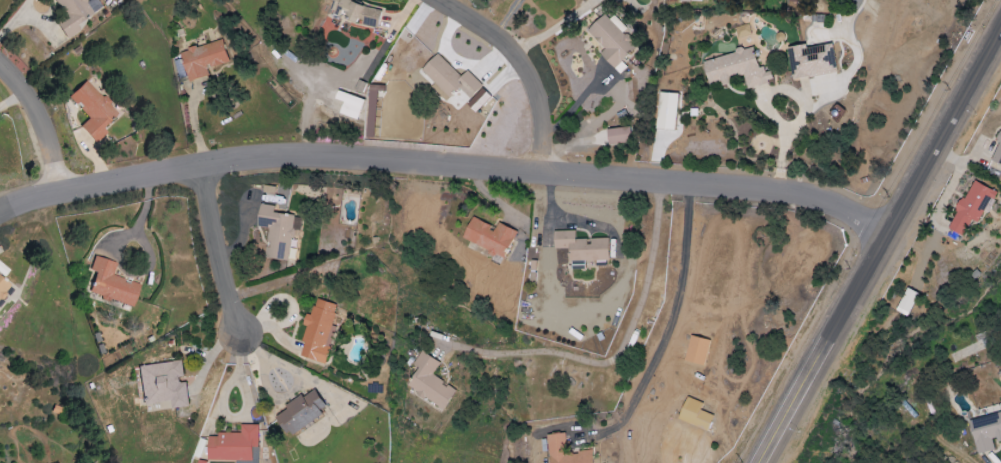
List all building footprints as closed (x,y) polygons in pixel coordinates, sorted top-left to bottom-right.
[(65,15),(55,21),(67,39),(80,30),(76,24),(92,13),(84,0),(56,0),(65,15)] [(380,12),(350,1),(350,0),(335,0),(331,11),(357,21),(357,22),(374,28),(380,12)] [(586,30),(604,49),(600,54),(614,69),(636,48),(604,14),(586,30)] [(750,36),(749,25),(734,27),(736,38),(750,36)] [(188,82),(208,76),(206,69),(229,62),(223,40),(179,52),(188,82)] [(787,48),(792,80),(837,73),(833,45),(807,49),(807,44),(787,48)] [(701,61),(708,85),(719,82),(721,87),(730,84),(729,78),(743,75),(746,89),(773,82),(770,71),(760,74),(753,47),(701,61)] [(419,72),(447,99),(458,88),(469,99),(483,86),(466,70),(460,77),(436,54),(419,72)] [(118,113),(87,80),(69,96),(90,117),(81,126),(97,143),(108,133),(103,127),(118,113)] [(475,112),(491,97),(482,88),(466,104),(475,112)] [(338,114),(356,120),(364,100),(337,90),(334,99),(343,102),(338,114)] [(631,142),(630,127),(606,129),(608,145),(631,142)] [(991,161),(1000,165),(1000,137),(991,161)] [(994,190),(970,180),(949,230),(963,236),(970,220),(980,224),(994,190)] [(256,227),(268,228),(264,258),(288,261),(291,236),(300,237),(303,217),(273,214),(274,206),(259,204),(256,227)] [(515,231),(496,222),(494,227),(472,217),(462,239),(503,258),(515,231)] [(553,249),(568,249),(568,270),(585,269),(585,261),(608,261),(608,238),(588,239),(574,239),(574,231),(553,231),(553,249)] [(117,263),(94,256),(90,270),(96,272),(90,292),(133,306),(140,284),(113,276),(117,263)] [(11,286),(0,276),(0,299),(11,286)] [(896,311),(908,316),(917,293),(906,288),(896,311)] [(337,305),(315,299),(311,316),(305,314),(302,325),(307,326),(299,356),(322,362),(324,357),(326,358),(335,326),(331,326),(337,305)] [(684,362),(705,365),(709,340),(689,336),(684,362)] [(439,363),(421,351),(412,365),(417,368),(405,387),(443,410),(455,391),(431,376),(439,363)] [(144,405),(170,402),(171,409),(188,407),(185,380),(183,380),(181,361),(140,365),(144,405)] [(276,416),(287,435),(328,412),(314,389),(284,406),(287,410),(276,416)] [(992,441),(1000,439),(1000,412),(969,420),(977,454),(995,450),(992,441)] [(250,461),(251,448),(256,448),(257,425),(240,425),(239,434),(216,433),(216,436),(207,436),(206,460),(250,461)] [(549,462),(593,462),(592,451),(566,453),(564,434),(546,435),(549,462)]
